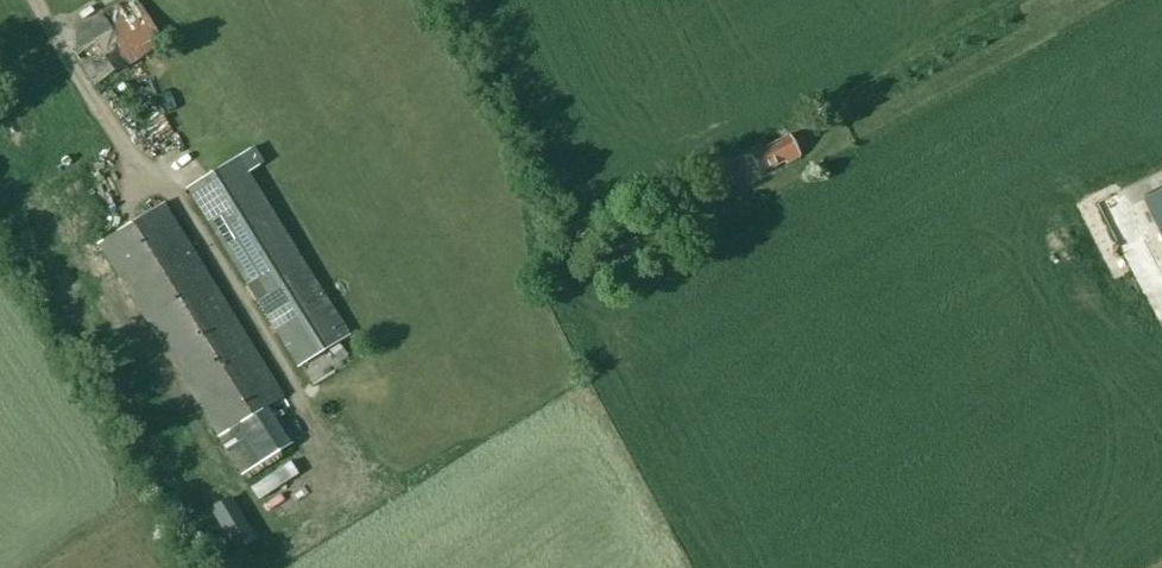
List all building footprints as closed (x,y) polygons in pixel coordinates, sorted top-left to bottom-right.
[(132,62),(163,43),(138,0),(121,0),(75,29),(76,52),(96,84),(132,62)] [(155,74),(139,80),(145,94),(161,87),(155,74)] [(749,155),(758,173),(784,159),(786,163),(799,156),(788,134),(781,138),(749,155)] [(253,147),(188,188),(299,365),(348,334),(248,173),(263,163),(253,147)] [(1143,198),(1161,236),(1161,189),(1143,198)] [(164,203),(98,244),(217,436),(241,474),(290,443),(266,406),(283,395),(164,203)] [(294,520),(313,512),(291,461),(273,468),(294,520)] [(236,493),(219,503),(243,547),(261,537),(236,493)]
